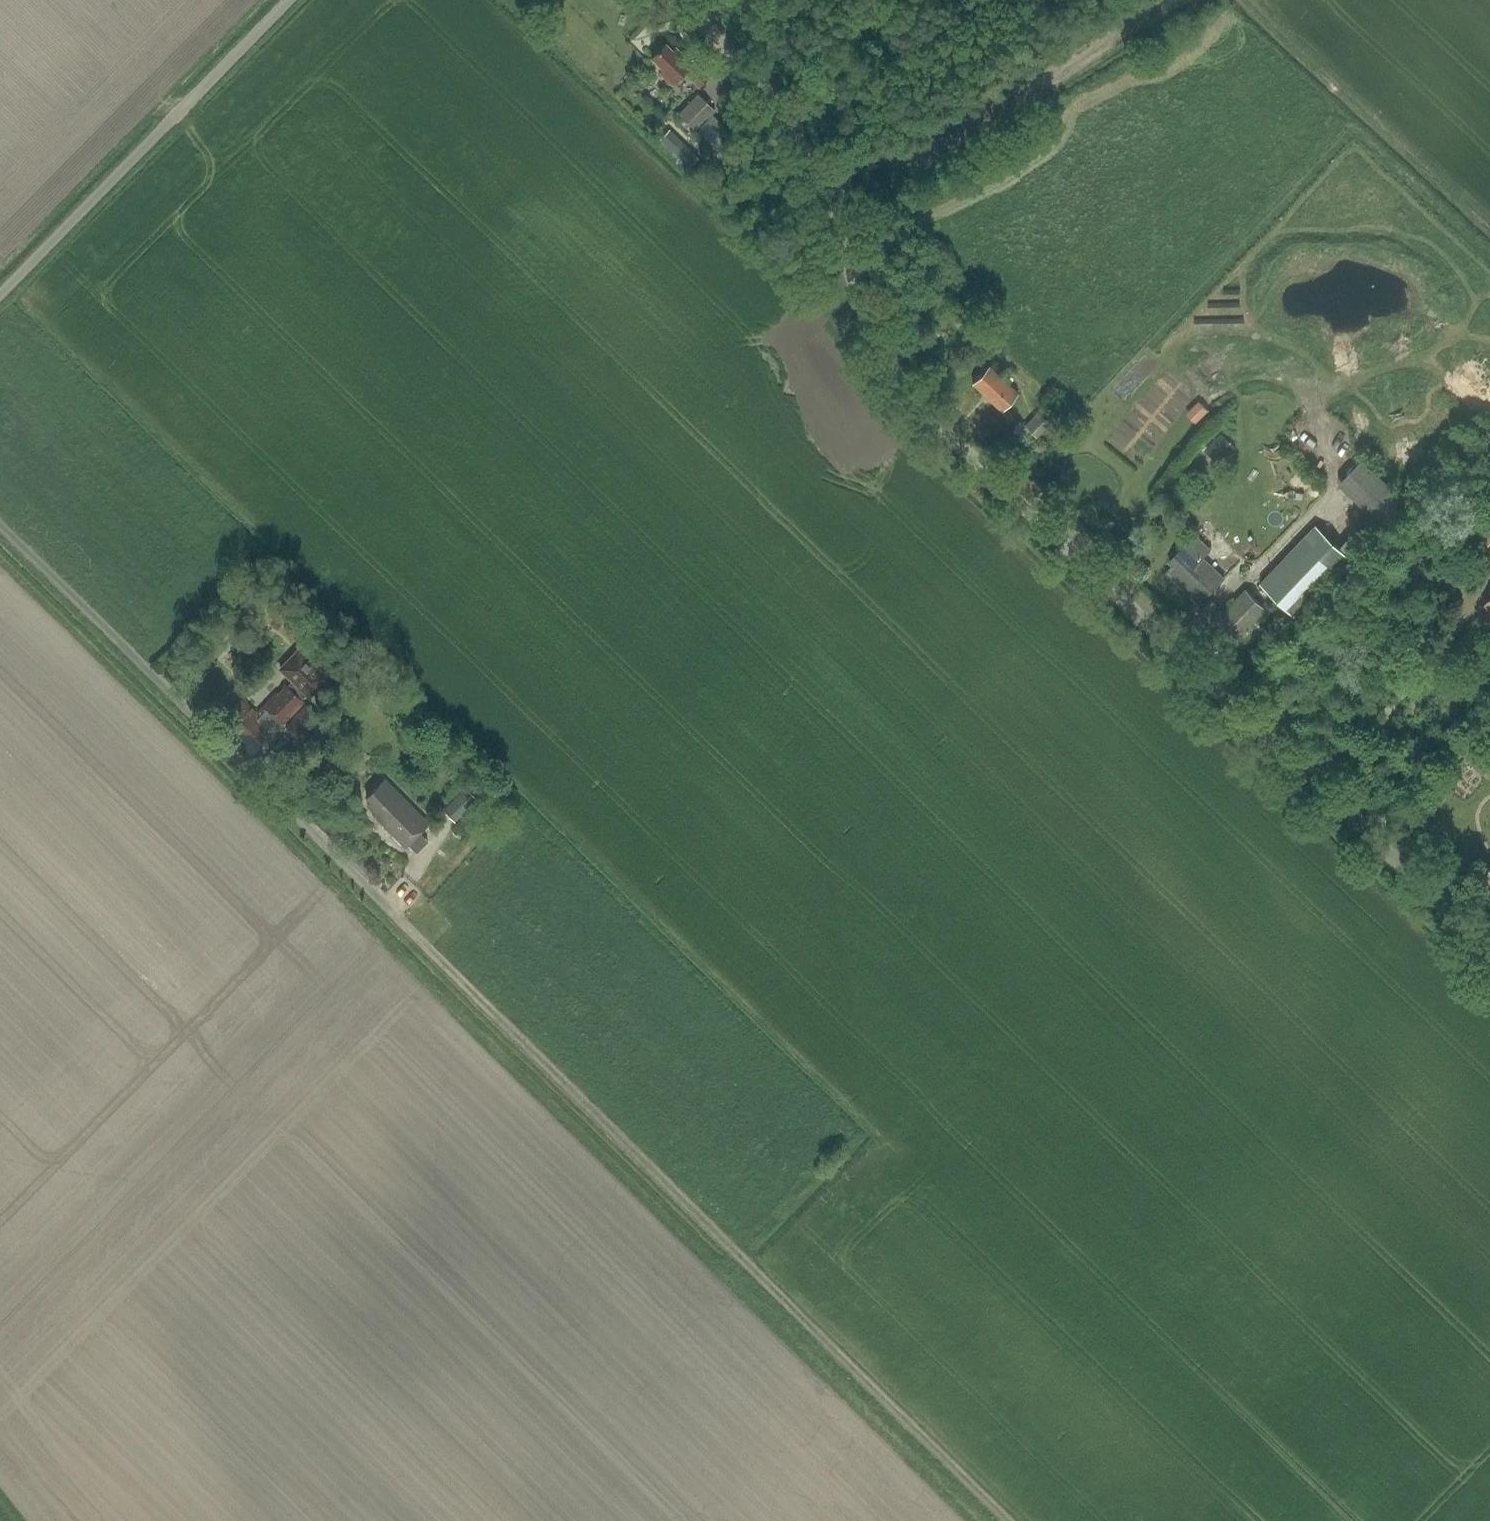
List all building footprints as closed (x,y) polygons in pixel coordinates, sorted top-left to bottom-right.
[(667,48),(653,62),(664,73),(660,78),(676,93),(689,79),(699,89),(708,80),(692,64),(690,65),(676,52),(674,55),(667,48)] [(694,130),(713,110),(696,93),(677,113),(694,130)] [(708,119),(697,129),(707,139),(709,138),(717,146),(726,136),(718,129),(708,119)] [(660,139),(679,157),(676,160),(686,170),(689,167),(699,158),(670,130),(660,139)] [(1001,412),(1018,395),(990,367),(973,384),(1001,412)] [(1051,423),(1041,415),(1038,413),(1026,426),(1038,437),(1051,423)] [(1220,465),(1236,448),(1222,434),(1205,451),(1220,465)] [(1385,524),(1407,501),(1362,459),(1341,482),(1385,524)] [(1314,525),(1260,584),(1277,600),(1296,617),(1350,559),(1314,525)] [(1210,551),(1195,537),(1171,561),(1174,565),(1167,572),(1199,603),(1226,576),(1206,556),(1210,551)] [(1246,590),(1218,620),(1240,640),(1277,600),(1260,584),(1250,594),(1246,590)] [(329,677),(298,648),(278,670),(309,698),(329,677)] [(230,722),(224,729),(235,740),(239,736),(249,746),(245,749),(253,756),(303,703),(285,686),(257,714),(243,699),(225,717),(230,722)] [(286,728),(298,739),(319,717),(307,705),(286,728)] [(386,779),(367,797),(371,802),(368,805),(376,814),(373,817),(404,849),(408,845),(413,850),(422,841),(417,836),(430,824),(386,779)] [(454,823),(475,802),(464,791),(443,812),(454,823)]
